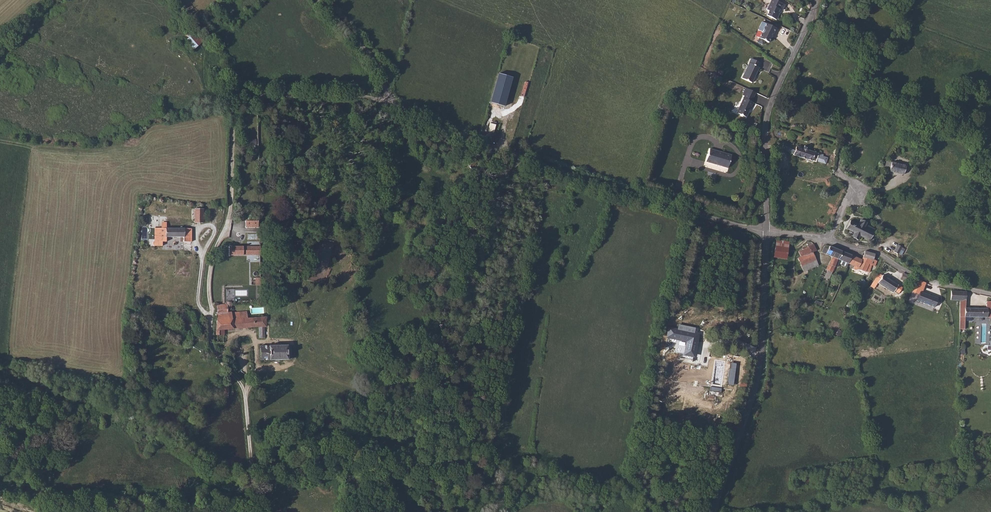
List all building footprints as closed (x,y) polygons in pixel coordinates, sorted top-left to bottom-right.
[(778,10),(782,2),(779,0),(769,0),(766,7),(769,9),(766,14),(775,19),(779,11),(778,10)] [(770,43),(776,27),(766,23),(757,42),(764,45),(765,41),(770,43)] [(192,43),(200,52),(212,40),(203,32),(192,43)] [(742,74),(751,79),(759,64),(757,63),(759,59),(752,55),(742,74)] [(497,76),(489,103),(504,108),(512,79),(497,76)] [(745,86),(741,93),(743,94),(736,110),(746,115),(753,100),(751,99),(753,94),(747,91),(748,87),(745,86)] [(498,122),(495,121),(491,131),(496,133),(500,122),(498,122)] [(791,152),(794,153),(798,155),(801,157),(818,163),(825,165),(827,157),(802,147),(801,147),(801,146),(799,145),(798,145),(797,146),(797,147),(793,146),(791,152)] [(707,161),(729,166),(733,153),(710,147),(707,161)] [(472,171),(478,164),(473,158),(467,165),(466,166),(472,171)] [(886,171),(904,174),(905,172),(907,166),(897,164),(892,163),(891,167),(887,166),(886,171)] [(196,223),(204,223),(205,210),(196,209),(196,223)] [(844,230),(853,233),(851,238),(858,241),(860,237),(868,240),(873,230),(865,227),(866,224),(867,223),(859,219),(858,223),(849,219),(844,230)] [(193,229),(167,228),(167,223),(162,223),(162,228),(156,228),(156,245),(162,245),(163,241),(167,241),(167,236),(186,237),(187,242),(192,242),(193,229)] [(777,256),(790,257),(793,244),(780,241),(777,256)] [(806,245),(809,252),(812,251),(815,250),(812,243),(806,245)] [(823,273),(830,277),(830,275),(836,265),(837,262),(843,250),(833,245),(827,243),(823,250),(834,256),(828,268),(826,267),(823,273)] [(231,256),(256,256),(262,256),(261,247),(244,247),(243,244),(237,244),(238,247),(231,247),(231,256)] [(901,256),(903,253),(905,250),(901,247),(897,253),(901,256)] [(836,265),(839,267),(840,263),(847,266),(849,263),(851,261),(853,255),(843,250),(837,262),(836,265)] [(798,257),(801,265),(815,259),(812,251),(809,252),(804,254),(798,257)] [(849,263),(854,265),(853,269),(866,272),(867,268),(871,269),(872,265),(869,265),(871,258),(864,256),(863,260),(853,255),(851,261),(849,263)] [(777,258),(775,263),(788,267),(789,262),(777,258)] [(801,265),(803,267),(804,269),(806,268),(818,263),(815,259),(801,265)] [(876,281),(895,292),(896,289),(900,291),(903,286),(886,275),(892,265),(887,262),(886,262),(885,265),(885,266),(881,273),(880,273),(876,281)] [(905,271),(902,277),(910,282),(914,274),(905,271)] [(858,282),(863,286),(867,283),(862,278),(858,282)] [(954,296),(963,298),(969,298),(970,290),(955,287),(954,296)] [(916,301),(934,307),(938,298),(921,292),(916,301)] [(962,326),(963,325),(965,315),(990,319),(990,302),(988,301),(987,308),(967,305),(969,298),(963,298),(959,325),(962,326)] [(224,343),(225,336),(222,335),(222,330),(225,330),(259,327),(259,339),(266,339),(267,317),(262,318),(249,319),(249,311),(229,313),(229,310),(229,306),(228,307),(219,307),(218,331),(215,331),(215,343),(224,343)] [(678,329),(668,328),(667,338),(687,340),(684,355),(695,357),(700,334),(695,333),(696,328),(679,324),(678,329)] [(261,361),(274,361),(274,363),(282,363),(282,360),(291,360),(291,346),(261,347),(261,361)] [(730,363),(727,385),(733,385),(737,363),(730,363)]
